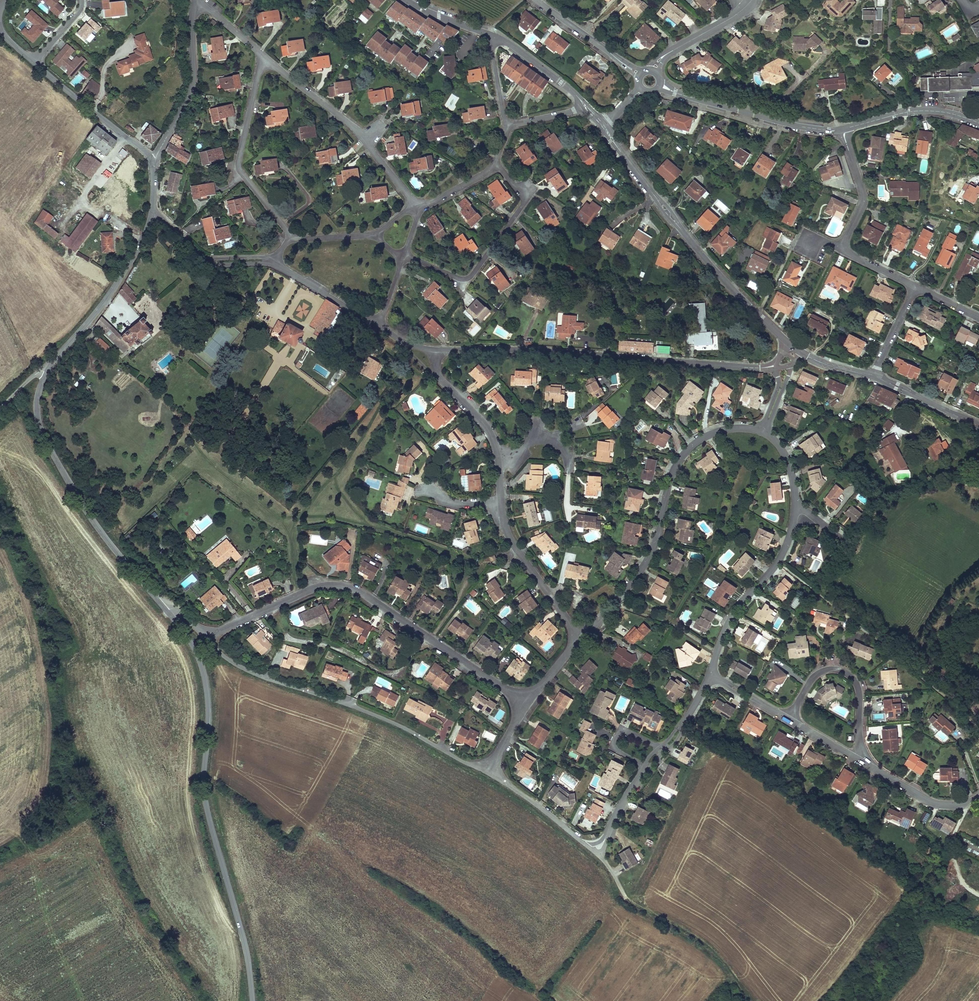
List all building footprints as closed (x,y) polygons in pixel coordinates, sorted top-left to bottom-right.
[(53,8),(54,7),(47,0),(44,0),(53,8)] [(54,7),(53,8),(53,11),(58,16),(62,11),(64,9),(58,3),(56,2),(58,0),(47,0),(54,7)] [(110,0),(104,2),(105,7),(106,18),(127,16),(125,2),(110,3),(110,0)] [(623,2),(626,5),(629,3),(632,6),(629,8),(638,17),(645,9),(642,6),(643,4),(639,0),(625,0),(623,2)] [(699,5),(706,12),(716,2),(714,0),(712,0),(705,7),(701,3),(699,5)] [(831,1),(827,6),(834,12),(835,11),(839,10),(844,13),(850,7),(857,0),(845,0),(843,2),(842,3),(839,0),(829,0),(831,1)] [(926,5),(931,13),(935,10),(937,11),(940,9),(940,7),(942,6),(945,6),(945,3),(943,3),(941,0),(934,0),(926,5)] [(399,22),(416,35),(420,29),(427,20),(418,15),(409,9),(409,8),(403,5),(397,1),(386,15),(397,24),(399,22)] [(679,22),(686,15),(678,8),(674,9),(674,5),(669,1),(658,14),(663,18),(666,14),(670,10),(674,14),(672,16),(679,22)] [(767,19),(765,25),(769,26),(767,30),(775,32),(775,29),(777,23),(780,24),(781,21),(780,19),(788,14),(782,4),(769,12),(771,16),(771,20),(767,19)] [(877,5),(865,6),(864,16),(871,16),(871,14),(875,15),(875,30),(883,30),(884,5),(879,5),(879,8),(876,8),(877,5)] [(629,8),(627,11),(631,14),(636,19),(638,17),(629,8)] [(367,9),(359,18),(365,24),(373,15),(367,9)] [(678,24),(679,22),(672,16),(674,14),(670,10),(666,14),(678,24)] [(27,17),(36,25),(36,23),(31,19),(35,14),(32,11),(27,17)] [(259,14),(261,26),(266,25),(266,23),(278,22),(277,11),(259,14)] [(526,11),(519,19),(522,21),(519,25),(527,31),(530,28),(533,31),(540,22),(534,18),(533,19),(530,17),(532,16),(526,11)] [(904,13),(898,13),(897,27),(900,27),(902,29),(909,29),(909,30),(912,30),(912,29),(921,30),(922,24),(920,23),(919,22),(919,17),(911,17),(911,18),(911,19),(904,19),(904,17),(904,13)] [(36,23),(36,25),(30,32),(26,29),(23,32),(34,42),(42,33),(43,32),(42,31),(43,30),(44,30),(48,25),(35,14),(31,19),(36,23)] [(420,29),(436,40),(440,35),(446,27),(429,18),(427,20),(420,29)] [(83,27),(78,34),(85,41),(95,31),(97,33),(102,28),(92,19),(88,24),(87,24),(83,27)] [(645,23),(636,33),(640,36),(639,38),(643,42),(647,45),(649,43),(653,46),(654,45),(654,46),(655,45),(655,44),(659,40),(652,34),(654,32),(645,23)] [(440,35),(445,39),(453,28),(448,25),(446,27),(440,35)] [(445,39),(442,43),(448,47),(459,31),(453,28),(445,39)] [(538,30),(534,33),(540,39),(543,36),(538,30)] [(390,65),(394,60),(417,78),(429,63),(406,45),(402,50),(378,32),(367,47),(390,65)] [(559,37),(552,32),(544,43),(549,46),(549,45),(556,51),(561,55),(569,45),(559,37)] [(652,34),(659,40),(661,38),(654,32),(652,34)] [(145,41),(141,33),(133,37),(134,39),(135,42),(134,43),(136,49),(137,51),(137,52),(134,53),(128,56),(129,59),(133,67),(138,65),(138,64),(137,62),(144,59),(144,61),(149,59),(151,54),(149,50),(147,51),(145,47),(143,47),(141,42),(143,41),(145,41)] [(804,38),(793,37),(793,47),(799,47),(798,52),(806,52),(806,50),(806,46),(810,45),(813,48),(815,50),(823,43),(814,35),(809,40),(807,42),(804,42),(804,39),(804,38)] [(734,46),(731,49),(735,52),(737,50),(743,55),(744,54),(749,58),(758,48),(745,37),(741,42),(739,41),(735,37),(730,43),(734,46)] [(221,39),(211,41),(213,53),(211,54),(212,61),(218,60),(217,58),(225,57),(225,52),(223,52),(221,39)] [(301,41),(289,43),(290,46),(284,47),(286,55),(291,54),(291,52),(303,51),(301,41)] [(75,51),(68,45),(60,55),(54,61),(61,67),(63,64),(71,70),(68,73),(73,78),(87,61),(83,58),(81,60),(77,57),(72,62),(68,59),(75,51)] [(692,60),(684,64),(687,71),(700,65),(701,65),(702,64),(703,64),(704,64),(716,72),(721,65),(710,57),(708,55),(704,61),(701,59),(699,56),(692,60)] [(445,64),(440,71),(445,75),(446,73),(452,78),(457,73),(456,71),(461,65),(456,61),(455,56),(445,57),(445,64)] [(315,62),(310,63),(311,71),(316,70),(316,68),(329,66),(327,57),(314,59),(315,62)] [(517,60),(512,57),(502,72),(537,97),(548,82),(543,79),(534,72),(523,65),(517,60)] [(779,59),(765,67),(768,72),(762,75),(765,80),(768,78),(770,82),(774,80),(777,84),(787,78),(782,69),(780,70),(779,68),(781,67),(781,66),(783,60),(779,59)] [(129,69),(125,61),(116,61),(116,62),(115,63),(120,76),(130,72),(129,69)] [(920,78),(921,91),(950,90),(950,89),(972,89),(972,80),(975,80),(978,78),(978,63),(975,65),(973,70),(978,72),(977,74),(974,73),(973,74),(973,76),(962,77),(962,73),(958,73),(958,77),(946,77),(946,72),(940,72),(940,73),(931,74),(931,78),(920,78)] [(586,65),(579,74),(596,86),(604,74),(601,72),(599,74),(593,70),(586,65)] [(884,65),(874,75),(881,83),(891,73),(884,65)] [(486,73),(485,67),(480,68),(480,69),(469,71),(470,76),(468,77),(469,82),(487,79),(486,73)] [(840,79),(823,80),(819,80),(819,88),(824,87),(824,90),(837,89),(837,87),(846,86),(845,78),(844,74),(839,74),(840,79)] [(232,78),(221,79),(223,89),(226,89),(234,88),(240,87),(238,77),(232,78)] [(92,80),(88,84),(99,92),(99,86),(92,80)] [(336,87),(331,88),(333,96),(338,95),(337,94),(349,92),(348,82),(336,84),(336,87)] [(99,92),(88,84),(81,96),(92,104),(99,92)] [(384,90),(369,93),(370,98),(371,98),(371,103),(390,100),(389,88),(384,89),(384,90)] [(411,104),(402,105),(403,115),(409,115),(410,116),(415,116),(415,114),(420,113),(419,103),(413,104),(413,102),(417,102),(417,101),(410,102),(411,104)] [(229,105),(212,109),(215,121),(220,120),(219,118),(225,117),(232,116),(229,105)] [(482,108),(470,110),(470,113),(465,114),(467,122),(472,121),(471,120),(484,118),(482,108)] [(144,109),(141,112),(147,118),(149,115),(144,109)] [(285,110),(272,113),(273,116),(268,117),(269,125),(274,124),(274,123),(286,121),(285,110)] [(669,112),(665,124),(688,131),(692,119),(682,116),(669,112)] [(160,134),(149,125),(141,137),(152,145),(160,134)] [(447,125),(434,127),(435,130),(430,131),(431,140),(436,139),(436,137),(448,135),(447,125)] [(958,130),(964,134),(978,140),(978,139),(978,132),(962,125),(958,130)] [(116,142),(96,126),(86,140),(106,155),(116,142)] [(313,127),(300,128),(301,132),(296,133),(297,141),(302,140),(302,138),(314,137),(313,127)] [(645,128),(634,139),(639,143),(640,141),(645,145),(643,147),(648,151),(658,139),(645,128)] [(709,130),(703,139),(707,142),(709,139),(725,150),(730,141),(723,136),(724,135),(715,129),(713,132),(709,130)] [(964,134),(958,130),(951,138),(958,143),(964,134)] [(925,133),(920,132),(916,153),(926,154),(927,145),(926,145),(927,143),(930,143),(931,133),(925,133)] [(542,137),(544,141),(546,140),(552,151),(561,145),(554,135),(551,136),(549,133),(542,137)] [(899,133),(895,133),(893,144),(896,145),(896,148),(895,150),(906,152),(908,140),(902,139),(902,140),(900,140),(900,136),(901,134),(899,133)] [(400,134),(395,135),(396,144),(387,145),(389,155),(400,153),(400,155),(406,154),(403,138),(400,138),(400,134)] [(173,137),(166,150),(186,164),(190,156),(177,149),(181,142),(176,139),(178,136),(175,135),(173,137)] [(884,139),(872,137),(870,147),(873,148),(871,159),(881,160),(884,139)] [(958,143),(951,138),(947,144),(955,148),(958,143)] [(521,147),(516,151),(523,162),(524,161),(527,165),(536,160),(533,155),(526,146),(522,149),(521,147)] [(587,146),(578,152),(584,161),(583,162),(586,167),(596,160),(597,162),(601,159),(596,151),(592,154),(587,146)] [(218,149),(201,153),(204,165),(210,164),(209,162),(215,161),(221,159),(218,149)] [(738,149),(732,159),(743,166),(750,155),(743,150),(742,152),(738,149)] [(973,151),(970,150),(967,154),(976,159),(978,156),(973,153),(973,151)] [(87,154),(82,151),(71,165),(76,168),(87,154)] [(330,152),(319,153),(320,164),(332,162),(337,161),(336,156),(335,151),(330,152)] [(92,158),(87,154),(76,168),(76,169),(81,172),(92,158)] [(763,155),(753,170),(766,178),(771,170),(769,169),(773,162),(763,155)] [(100,165),(92,158),(81,172),(89,179),(100,165)] [(426,159),(415,160),(417,170),(422,170),(423,171),(428,170),(428,169),(433,168),(432,158),(426,159)] [(275,160),(262,162),(263,165),(258,166),(259,175),(264,174),(264,172),(276,170),(275,160)] [(667,160),(658,170),(672,183),(681,173),(667,160)] [(827,166),(819,169),(823,182),(831,179),(830,175),(834,174),(841,171),(838,160),(826,164),(827,166)] [(787,164),(781,173),(784,175),(786,176),(784,180),(782,183),(788,187),(798,173),(792,169),(793,167),(787,164)] [(556,169),(546,176),(547,177),(557,171),(556,169)] [(356,170),(343,172),(344,175),(338,176),(340,184),(345,183),(345,182),(357,180),(356,170)] [(658,170),(657,171),(661,175),(671,184),(672,183),(658,170)] [(557,171),(547,177),(549,182),(551,181),(558,191),(566,185),(557,171)] [(176,194),(180,179),(181,179),(182,175),(171,172),(168,186),(169,186),(169,188),(168,187),(167,192),(176,194)] [(612,201),(618,189),(600,180),(591,195),(602,201),(605,197),(612,201)] [(498,181),(489,186),(493,193),(495,195),(497,199),(490,203),(494,209),(504,202),(503,201),(510,196),(507,192),(505,193),(498,181)] [(694,181),(685,191),(689,195),(690,194),(698,201),(707,192),(694,181)] [(896,182),(890,182),(890,189),(896,189),(896,193),(909,194),(909,196),(909,200),(919,200),(919,183),(905,183),(901,183),(901,184),(896,185),(896,182)] [(212,194),(210,184),(193,187),(195,199),(200,198),(200,196),(212,194)] [(977,186),(975,189),(970,186),(966,184),(963,190),(966,192),(963,198),(974,204),(978,195),(978,188),(977,186)] [(384,188),(372,189),(372,193),(367,194),(369,202),(374,201),(373,200),(386,198),(384,188)] [(690,194),(689,195),(697,202),(698,201),(690,194)] [(246,198),(233,201),(234,204),(229,205),(231,214),(236,213),(236,211),(243,209),(248,208),(246,198)] [(832,198),(825,212),(840,220),(848,206),(832,198)] [(466,199),(459,204),(464,210),(461,212),(469,221),(467,222),(471,226),(481,218),(477,213),(477,214),(470,206),(471,205),(466,199)] [(588,206),(586,204),(577,217),(586,224),(595,212),(596,213),(597,213),(601,208),(592,201),(589,205),(588,206)] [(546,202),(537,208),(548,224),(556,219),(558,217),(553,210),(552,211),(546,202)] [(791,205),(782,222),(791,226),(799,209),(798,209),(792,205),(791,205)] [(52,217),(37,206),(29,218),(55,239),(58,234),(46,225),(52,217)] [(708,210),(697,223),(701,225),(704,228),(706,227),(710,230),(719,220),(708,210)] [(588,225),(596,213),(595,212),(586,224),(588,225)] [(97,222),(86,214),(82,220),(93,228),(97,222)] [(434,216),(427,220),(429,223),(428,225),(437,239),(445,234),(442,230),(443,229),(434,216)] [(210,218),(202,220),(206,236),(208,236),(209,235),(211,244),(216,242),(216,241),(230,237),(227,227),(213,231),(210,218)] [(93,228),(82,220),(69,238),(65,235),(60,242),(75,253),(93,228)] [(885,228),(874,222),(871,227),(867,226),(863,235),(870,238),(872,240),(871,242),(876,245),(885,228)] [(911,231),(897,225),(893,234),(897,236),(897,238),(896,238),(892,246),(901,251),(911,231)] [(767,227),(763,237),(767,239),(772,229),(767,227)] [(606,230),(599,240),(613,249),(622,236),(612,229),(610,233),(606,230)] [(767,239),(763,247),(774,253),(778,244),(776,243),(780,234),(772,229),(767,239)] [(736,242),(735,241),(735,239),(732,237),(730,237),(727,234),(723,231),(711,245),(716,249),(722,254),(731,244),(732,246),(736,242)] [(636,232),(630,242),(644,251),(651,239),(643,234),(642,236),(640,235),(636,232)] [(112,233),(102,234),(103,252),(113,252),(112,233)] [(523,233),(513,239),(516,244),(517,243),(524,253),(533,247),(523,233)] [(463,235),(454,241),(460,250),(459,251),(462,255),(472,249),(473,251),(477,249),(472,240),(468,243),(463,235)] [(929,241),(921,236),(917,243),(917,244),(914,250),(922,254),(922,255),(926,258),(930,250),(926,248),(929,241)] [(955,240),(948,236),(942,248),(943,248),(945,249),(938,264),(949,269),(956,255),(949,251),(955,240)] [(901,251),(892,246),(890,249),(900,254),(901,251)] [(663,247),(656,265),(668,269),(671,260),(674,261),(675,262),(678,256),(669,252),(668,253),(667,252),(668,249),(663,247)] [(938,264),(945,249),(943,248),(936,263),(938,264)] [(973,253),(971,256),(967,254),(955,278),(964,282),(967,276),(965,275),(966,272),(968,273),(972,266),(974,267),(975,264),(978,265),(978,264),(978,256),(973,253)] [(753,255),(748,265),(752,267),(756,269),(756,270),(763,273),(770,259),(764,255),(762,259),(753,255)] [(89,263),(77,258),(73,267),(86,272),(89,263)] [(801,267),(792,263),(787,272),(789,274),(785,281),(795,286),(799,279),(796,277),(801,267)] [(137,268),(134,266),(126,281),(129,283),(137,268)] [(497,268),(487,275),(488,276),(498,269),(497,268)] [(843,273),(833,268),(825,284),(835,289),(837,285),(840,286),(849,291),(855,279),(845,274),(844,276),(842,275),(843,273)] [(498,269),(488,276),(491,280),(492,279),(500,290),(508,283),(498,269)] [(435,282),(424,294),(429,299),(430,298),(440,307),(447,300),(442,295),(437,290),(440,287),(435,282)] [(123,285),(118,293),(129,304),(135,299),(131,294),(133,293),(130,290),(129,292),(126,288),(128,287),(124,283),(123,285)] [(893,291),(880,284),(879,287),(875,285),(870,295),(876,299),(877,296),(878,294),(885,297),(883,300),(882,301),(890,305),(892,301),(889,299),(891,295),(893,291)] [(293,315),(304,321),(314,304),(307,300),(311,293),(318,297),(319,296),(301,286),(290,306),(296,309),(293,315)] [(529,288),(524,298),(536,304),(535,307),(542,310),(548,298),(529,288)] [(793,305),(776,296),(770,306),(777,310),(778,308),(781,309),(780,311),(788,315),(793,305)] [(524,298),(523,301),(535,307),(536,304),(524,298)] [(339,307),(327,299),(311,325),(325,334),(330,326),(329,325),(336,314),(335,313),(339,307)] [(477,300),(470,308),(478,315),(482,319),(489,312),(485,308),(477,300)] [(705,303),(689,304),(690,311),(698,310),(699,333),(686,333),(687,344),(694,343),(694,346),(701,346),(713,345),(712,336),(707,336),(707,332),(705,303)] [(928,308),(924,306),(918,317),(923,319),(921,321),(933,326),(934,324),(941,328),(945,319),(941,317),(935,315),(927,310),(928,308)] [(883,315),(874,310),(871,316),(869,315),(867,319),(869,321),(866,327),(878,333),(883,324),(880,322),(878,321),(880,318),(882,319),(883,315)] [(829,323),(812,314),(807,325),(815,330),(816,328),(819,330),(818,331),(818,333),(819,334),(820,337),(823,338),(826,337),(828,335),(829,333),(829,331),(827,330),(826,328),(829,323)] [(576,316),(563,315),(562,327),(562,333),(559,333),(559,337),(565,337),(565,333),(571,334),(574,334),(576,316)] [(101,317),(95,325),(124,353),(134,343),(136,345),(139,343),(137,341),(139,339),(142,344),(151,337),(149,335),(152,332),(149,330),(148,331),(142,324),(145,321),(142,318),(138,321),(139,323),(127,333),(126,332),(124,333),(124,334),(121,337),(101,317)] [(442,328),(433,320),(431,322),(426,318),(421,325),(425,329),(426,328),(435,336),(442,328)] [(276,323),(273,329),(281,334),(279,338),(294,346),(296,342),(298,343),(300,343),(301,341),(301,339),(299,338),(302,332),(287,323),(286,325),(278,320),(276,323)] [(961,327),(955,339),(964,343),(965,340),(975,345),(978,337),(978,336),(971,332),(971,334),(969,333),(970,331),(961,327)] [(442,328),(435,336),(436,337),(443,330),(442,328)] [(919,334),(909,329),(905,337),(905,339),(906,341),(908,342),(910,342),(912,340),(913,341),(914,341),(914,340),(917,342),(919,347),(919,349),(925,347),(924,345),(928,344),(925,335),(920,337),(918,336),(919,334)] [(867,344),(849,335),(844,346),(850,348),(849,351),(859,356),(862,349),(864,350),(867,344)] [(99,339),(95,343),(106,353),(110,349),(99,339)] [(653,343),(625,341),(625,351),(635,351),(653,352),(653,343)] [(370,358),(362,372),(375,380),(383,366),(370,358)] [(904,362),(898,359),(895,364),(901,366),(900,368),(898,372),(915,380),(920,370),(904,363),(904,362)] [(495,374),(490,369),(486,372),(484,369),(478,363),(471,370),(475,373),(472,376),(476,379),(477,377),(483,383),(484,384),(495,374)] [(826,374),(815,370),(813,373),(815,374),(809,387),(813,389),(814,386),(819,389),(821,385),(826,374)] [(528,374),(515,374),(515,382),(514,386),(515,386),(524,387),(529,387),(529,384),(531,384),(536,385),(537,372),(529,372),(528,374)] [(829,376),(826,374),(821,385),(824,386),(829,376)] [(957,381),(944,374),(938,386),(947,390),(946,392),(951,394),(957,381)] [(594,376),(585,381),(590,392),(591,391),(592,393),(594,396),(597,395),(598,398),(604,394),(601,387),(600,388),(594,376)] [(483,383),(477,377),(476,379),(478,381),(474,384),(476,386),(478,388),(483,383)] [(846,386),(830,379),(827,388),(842,395),(846,386)] [(733,390),(721,382),(713,394),(714,395),(716,397),(716,400),(714,403),(711,408),(717,412),(719,409),(721,410),(722,408),(725,410),(729,404),(724,400),(722,399),(723,397),(730,394),(733,390)] [(699,392),(701,388),(695,383),(692,387),(689,384),(684,391),(686,394),(679,404),(677,414),(691,416),(692,410),(689,410),(688,407),(690,405),(691,406),(693,403),(693,402),(695,400),(696,401),(702,394),(699,392)] [(809,403),(814,390),(797,384),(792,396),(809,403)] [(969,384),(965,393),(970,395),(966,402),(971,405),(978,408),(978,394),(973,391),(975,387),(969,384)] [(668,393),(659,385),(654,390),(652,388),(645,395),(649,398),(647,400),(651,403),(654,400),(657,403),(659,402),(661,399),(660,397),(661,395),(663,397),(664,398),(668,393)] [(761,390),(748,385),(743,395),(751,399),(753,399),(750,407),(757,409),(759,405),(760,402),(758,401),(756,401),(758,396),(761,390)] [(551,386),(546,386),(545,399),(551,399),(554,399),(554,400),(560,400),(564,400),(564,394),(561,394),(561,391),(561,388),(551,387),(551,386)] [(896,399),(898,395),(888,391),(876,386),(867,400),(879,406),(880,402),(895,408),(900,402),(896,399)] [(497,393),(494,388),(485,396),(486,398),(488,400),(492,397),(500,407),(499,408),(502,412),(504,410),(508,407),(505,403),(507,402),(498,392),(497,393)] [(371,405),(365,400),(353,414),(359,419),(371,405)] [(405,411),(409,409),(406,401),(401,404),(405,411)] [(446,405),(441,401),(431,411),(434,415),(430,419),(429,422),(433,426),(436,426),(441,422),(443,424),(447,420),(449,422),(456,415),(449,408),(448,410),(445,406),(446,405)] [(611,412),(606,406),(597,414),(601,418),(603,420),(604,419),(611,427),(620,420),(612,412),(611,412)] [(804,412),(791,406),(789,411),(790,412),(789,414),(788,414),(787,417),(785,421),(790,423),(796,425),(798,420),(800,421),(804,412)] [(431,411),(425,417),(429,422),(430,419),(434,415),(431,411)] [(611,427),(604,419),(603,420),(602,421),(610,429),(611,427)] [(883,426),(889,430),(894,423),(888,419),(883,426)] [(641,421),(635,428),(640,433),(646,425),(641,421)] [(433,426),(437,430),(443,424),(441,422),(436,426),(433,426)] [(467,432),(461,425),(446,437),(450,442),(455,437),(462,446),(460,448),(463,453),(467,450),(468,449),(469,451),(478,445),(472,438),(474,437),(472,435),(468,431),(467,432)] [(656,430),(652,428),(646,440),(657,446),(658,444),(664,447),(665,444),(667,442),(666,441),(668,440),(670,435),(663,432),(663,433),(658,431),(657,432),(656,430)] [(823,443),(816,433),(801,444),(804,449),(809,457),(815,453),(813,450),(823,443)] [(893,435),(883,440),(887,447),(883,449),(880,450),(883,455),(886,453),(889,459),(896,472),(907,466),(901,456),(900,457),(892,444),(894,443),(897,442),(893,435)] [(944,451),(940,444),(942,443),(939,438),(931,443),(933,448),(937,454),(944,451)] [(609,443),(598,441),(597,450),(600,451),(599,458),(600,458),(600,462),(607,462),(608,458),(609,458),(610,451),(608,451),(609,443)] [(901,456),(894,443),(892,444),(900,457),(901,456)] [(423,451),(416,444),(404,454),(402,454),(400,462),(402,463),(400,467),(407,469),(407,471),(411,472),(412,468),(413,465),(412,465),(413,458),(415,459),(423,451)] [(718,461),(712,451),(706,455),(708,457),(709,458),(707,459),(706,458),(702,461),(699,462),(702,467),(705,472),(710,469),(711,471),(716,468),(714,465),(715,464),(714,464),(718,461)] [(657,460),(647,458),(645,469),(643,469),(642,474),(644,474),(643,479),(652,481),(653,476),(657,460)] [(543,465),(537,465),(536,470),(531,469),(530,474),(530,479),(527,479),(527,483),(526,489),(531,490),(531,485),(536,485),(542,485),(543,465)] [(822,479),(820,469),(809,472),(811,479),(812,482),(813,482),(815,483),(813,486),(819,491),(826,482),(822,479)] [(480,474),(468,475),(469,491),(479,490),(479,484),(481,483),(480,480),(480,474)] [(601,476),(590,475),(589,479),(589,483),(589,485),(587,485),(586,495),(597,496),(597,491),(601,491),(602,485),(600,485),(601,476)] [(402,481),(398,479),(396,486),(401,487),(405,488),(406,483),(402,481)] [(396,486),(389,483),(387,489),(388,490),(387,494),(385,499),(383,499),(381,505),(384,506),(382,511),(392,514),(394,509),(395,506),(397,506),(399,501),(400,502),(403,494),(399,493),(401,487),(396,486)] [(781,483),(771,484),(773,501),(783,500),(782,494),(780,494),(780,491),(782,491),(781,483)] [(844,490),(836,484),(825,499),(827,501),(829,503),(830,505),(836,510),(841,503),(837,500),(844,490)] [(696,489),(686,487),(684,496),(685,497),(685,500),(684,500),(682,508),(687,509),(688,506),(695,508),(695,504),(698,505),(699,498),(697,498),(694,497),(695,494),(696,489)] [(639,490),(633,489),(632,491),(630,490),(630,492),(628,492),(628,496),(627,496),(626,502),(626,505),(627,506),(627,507),(630,508),(630,510),(636,511),(636,510),(638,510),(638,507),(640,508),(640,503),(641,499),(642,494),(641,494),(641,492),(639,492),(639,490)] [(534,501),(524,504),(527,516),(530,526),(541,524),(534,501)] [(862,514),(852,506),(845,514),(849,517),(850,516),(852,517),(851,518),(856,522),(862,514)] [(441,512),(428,508),(426,513),(432,515),(431,518),(431,520),(436,521),(442,523),(441,526),(446,527),(445,529),(449,530),(454,515),(448,513),(448,514),(447,517),(444,516),(443,513),(441,512)] [(597,517),(577,514),(577,519),(576,526),(584,527),(585,526),(596,528),(597,521),(597,517)] [(692,521),(680,519),(678,527),(681,528),(680,529),(682,530),(682,531),(680,532),(677,534),(681,541),(687,542),(689,536),(693,537),(694,530),(690,529),(692,521)] [(475,520),(464,523),(467,531),(465,532),(467,538),(469,537),(471,544),(479,541),(476,532),(474,532),(473,530),(476,529),(478,529),(475,520)] [(640,525),(626,522),(624,532),(626,532),(624,538),(627,539),(626,545),(635,547),(637,539),(634,538),(635,534),(638,534),(640,525)] [(190,527),(185,531),(192,540),(197,535),(190,527)] [(775,534),(761,527),(758,532),(760,534),(758,539),(755,545),(766,551),(769,545),(767,545),(770,539),(772,540),(775,534)] [(555,544),(546,533),(545,534),(544,533),(531,538),(537,544),(538,543),(541,545),(539,547),(541,550),(543,548),(546,552),(555,544)] [(819,539),(807,535),(805,541),(807,542),(806,544),(805,544),(803,546),(800,553),(805,556),(806,554),(808,552),(812,553),(815,554),(818,547),(816,546),(819,539)] [(350,547),(344,538),(338,543),(333,542),(332,543),(332,547),(328,546),(327,551),(322,554),(327,560),(332,561),(332,559),(335,559),(335,560),(334,561),(334,562),(335,563),(334,569),(338,570),(340,570),(341,569),(343,570),(348,571),(350,554),(347,554),(345,551),(350,547)] [(227,544),(224,541),(222,542),(220,544),(220,546),(207,557),(215,567),(224,560),(220,556),(226,551),(235,561),(238,559),(241,557),(230,543),(231,542),(230,541),(229,542),(227,544)] [(220,546),(220,544),(206,556),(207,557),(220,546)] [(675,549),(672,554),(675,556),(673,560),(671,564),(669,563),(666,569),(677,575),(683,565),(679,563),(681,559),(684,554),(675,549)] [(624,553),(622,556),(615,552),(609,560),(611,562),(607,568),(611,571),(609,573),(614,576),(620,568),(618,566),(620,563),(622,565),(624,562),(626,564),(630,558),(631,554),(624,553)] [(755,560),(746,552),(740,559),(740,560),(733,568),(739,573),(740,572),(743,574),(747,570),(745,569),(748,566),(749,567),(755,560)] [(368,577),(372,580),(378,568),(368,563),(371,558),(363,554),(359,562),(361,564),(358,569),(364,572),(363,575),(364,576),(366,578),(368,577)] [(368,563),(378,568),(381,564),(371,558),(368,563)] [(578,567),(568,564),(565,575),(576,578),(577,575),(578,575),(578,576),(583,578),(583,576),(588,577),(590,568),(579,566),(578,567)] [(616,578),(622,569),(620,568),(614,576),(616,578)] [(219,574),(215,577),(219,582),(223,579),(219,574)] [(669,582),(659,576),(655,583),(656,584),(655,587),(653,586),(650,593),(660,599),(663,593),(669,582)] [(399,579),(395,577),(393,581),(390,586),(392,587),(389,592),(392,593),(395,595),(397,591),(403,594),(401,596),(407,599),(411,591),(409,590),(411,586),(404,582),(405,580),(400,578),(399,579)] [(793,583),(785,577),(778,585),(780,587),(779,588),(777,589),(774,592),(781,599),(785,595),(787,596),(789,593),(789,591),(787,590),(793,583)] [(704,584),(714,590),(718,584),(707,578),(704,584)] [(267,579),(252,586),(257,596),(261,594),(263,593),(264,591),(267,589),(268,591),(272,589),(267,579)] [(415,584),(405,579),(405,580),(404,582),(411,586),(409,590),(411,591),(415,584)] [(725,607),(737,587),(723,579),(715,591),(711,589),(706,595),(720,604),(725,607)] [(497,586),(493,580),(485,586),(488,591),(491,594),(489,595),(495,603),(502,597),(497,590),(498,589),(499,588),(497,586)] [(254,600),(258,598),(257,596),(252,586),(251,584),(247,586),(254,600)] [(214,585),(204,594),(206,597),(203,599),(207,604),(206,606),(205,605),(205,606),(204,606),(205,607),(206,607),(209,610),(216,604),(225,596),(223,594),(222,595),(214,585)] [(532,596),(527,590),(518,597),(522,602),(521,603),(524,607),(528,613),(538,606),(532,598),(531,596),(532,596)] [(199,598),(205,606),(205,605),(206,606),(207,604),(203,599),(206,597),(204,594),(199,598)] [(225,601),(227,599),(225,596),(216,604),(218,606),(222,602),(223,603),(225,601)] [(444,604),(438,599),(435,603),(427,597),(424,602),(421,600),(415,608),(419,610),(419,609),(421,607),(429,613),(433,608),(435,610),(439,612),(444,604)] [(769,604),(766,602),(763,607),(765,609),(764,611),(762,609),(759,608),(754,616),(765,622),(768,618),(772,620),(775,615),(773,614),(772,612),(773,609),(769,607),(769,604)] [(326,616),(330,614),(324,605),(323,604),(321,605),(322,607),(311,612),(310,609),(298,615),(301,620),(303,619),(306,624),(313,621),(314,623),(319,620),(320,622),(321,625),(328,621),(326,616)] [(208,616),(211,613),(209,610),(206,607),(205,607),(203,609),(208,616)] [(716,612),(706,607),(701,618),(699,617),(697,622),(699,623),(697,627),(704,631),(706,627),(708,627),(710,628),(712,624),(711,623),(710,623),(711,620),(712,621),(714,617),(716,612)] [(830,616),(819,613),(818,616),(815,615),(813,622),(816,623),(818,623),(820,624),(821,622),(827,624),(824,632),(830,634),(831,630),(834,630),(835,626),(837,627),(839,622),(829,619),(830,616)] [(367,632),(370,625),(360,620),(360,621),(356,619),(356,618),(351,616),(347,623),(352,626),(352,628),(355,630),(355,631),(361,634),(358,641),(363,643),(368,632),(367,632)] [(501,622),(508,629),(512,625),(504,618),(501,622)] [(320,622),(319,620),(314,623),(313,621),(306,624),(303,619),(301,620),(303,625),(309,627),(320,622)] [(461,624),(454,619),(448,628),(452,632),(455,633),(457,630),(460,631),(458,633),(466,639),(472,632),(467,628),(468,627),(463,622),(461,624)] [(553,624),(548,619),(542,625),(540,622),(529,633),(533,637),(536,634),(541,639),(543,637),(546,640),(554,632),(553,631),(556,627),(553,624)] [(648,627),(644,623),(638,629),(637,628),(635,630),(634,628),(629,633),(623,638),(633,644),(638,638),(642,634),(644,636),(649,632),(646,629),(648,627)] [(750,647),(759,633),(749,628),(746,632),(746,633),(747,634),(745,637),(744,636),(743,637),(741,641),(750,647)] [(264,634),(260,630),(255,635),(253,632),(248,637),(254,643),(252,645),(259,651),(260,650),(263,653),(271,645),(264,638),(263,639),(261,637),(262,636),(264,634)] [(390,632),(386,630),(380,639),(385,642),(382,648),(390,653),(394,648),(397,643),(393,641),(390,638),(392,634),(390,632)] [(490,640),(484,636),(474,648),(482,654),(484,651),(488,654),(487,654),(491,657),(494,654),(497,656),(501,651),(503,649),(494,642),(493,644),(489,641),(490,640)] [(548,639),(543,644),(539,640),(537,643),(546,652),(554,645),(548,639)] [(809,649),(809,642),(807,642),(797,643),(792,644),(792,648),(789,649),(789,656),(794,655),(794,657),(801,657),(801,654),(803,651),(805,653),(809,653),(808,649),(809,649)] [(852,647),(849,645),(847,651),(857,655),(865,658),(866,655),(871,657),(873,652),(868,650),(869,648),(862,645),(862,644),(855,642),(852,647)] [(700,651),(691,644),(685,653),(681,654),(682,658),(679,659),(680,664),(686,663),(687,665),(691,665),(690,661),(692,658),(694,660),(700,651)] [(285,650),(289,651),(286,660),(285,663),(290,664),(293,665),(294,663),(304,667),(308,656),(298,653),(300,648),(291,645),(291,646),(286,645),(285,650)] [(623,650),(618,647),(616,650),(612,657),(619,662),(620,661),(623,662),(624,668),(630,666),(629,663),(631,662),(632,662),(636,661),(634,655),(630,656),(625,652),(622,651),(623,650)] [(643,658),(650,663),(653,657),(646,653),(643,658)] [(286,660),(283,658),(280,666),(286,667),(289,668),(290,664),(285,663),(286,660)] [(598,666),(590,659),(585,664),(582,668),(584,669),(585,671),(583,674),(578,679),(574,675),(569,680),(578,688),(582,684),(585,686),(586,687),(590,683),(593,679),(589,675),(598,666)] [(518,663),(514,660),(506,671),(510,674),(512,671),(514,673),(516,674),(515,676),(521,680),(528,671),(524,668),(525,666),(522,663),(520,665),(518,663)] [(531,667),(523,661),(522,663),(525,666),(524,668),(528,671),(531,667)] [(740,663),(739,664),(735,661),(734,663),(732,667),(736,670),(735,670),(747,678),(752,670),(740,663)] [(439,666),(434,663),(432,666),(441,672),(442,670),(443,669),(439,666)] [(335,667),(326,664),(323,673),(337,678),(345,681),(348,673),(342,671),(343,668),(336,665),(335,667)] [(772,674),(770,673),(772,675),(774,672),(776,669),(781,672),(787,675),(780,670),(775,664),(772,674)] [(441,672),(432,666),(429,671),(434,674),(432,676),(428,674),(425,678),(433,684),(434,682),(440,686),(442,683),(449,688),(455,679),(451,676),(450,677),(447,676),(448,674),(442,670),(441,672)] [(770,673),(767,677),(770,679),(770,680),(777,684),(779,680),(783,682),(787,675),(781,672),(776,669),(774,672),(772,675),(770,673)] [(896,670),(881,671),(882,680),(884,680),(888,680),(888,690),(898,689),(896,670)] [(630,679),(626,684),(628,685),(633,688),(636,684),(630,679)] [(675,681),(671,679),(666,687),(671,691),(672,692),(670,696),(675,700),(678,696),(679,697),(681,698),(682,696),(684,693),(682,692),(681,690),(682,688),(685,684),(681,681),(679,684),(675,681)] [(819,691),(815,697),(821,701),(821,702),(826,706),(829,701),(827,699),(829,697),(831,696),(834,695),(835,697),(839,699),(842,693),(841,693),(843,689),(837,686),(835,688),(833,687),(831,683),(827,682),(826,682),(825,682),(825,683),(824,684),(824,685),(826,686),(825,689),(824,688),(822,691),(821,690),(819,691)] [(592,685),(590,683),(586,687),(585,686),(580,691),(583,694),(592,685)] [(374,686),(370,694),(377,697),(381,689),(374,686)] [(389,693),(381,689),(377,697),(376,698),(382,700),(386,702),(386,700),(395,705),(399,696),(390,692),(389,693)] [(482,694),(477,691),(471,700),(476,703),(486,709),(491,713),(497,704),(490,699),(489,701),(485,699),(481,696),(482,694)] [(612,694),(606,691),(605,694),(600,691),(591,712),(605,719),(607,713),(609,711),(605,710),(603,709),(604,706),(606,707),(607,705),(609,705),(611,701),(612,701),(613,700),(611,699),(611,700),(609,700),(612,694)] [(675,703),(679,697),(678,696),(675,700),(670,696),(672,692),(671,691),(667,698),(675,703)] [(569,697),(560,692),(557,696),(554,702),(555,702),(556,703),(554,706),(553,705),(548,713),(558,719),(565,708),(568,703),(566,702),(569,697)] [(573,700),(569,697),(566,702),(568,703),(565,708),(567,709),(573,700)] [(417,702),(409,698),(404,709),(416,715),(425,719),(427,714),(427,713),(429,708),(422,705),(423,702),(418,700),(417,702)] [(725,704),(717,699),(712,708),(717,711),(719,707),(722,710),(720,713),(729,718),(735,709),(729,705),(729,706),(725,704)] [(892,699),(884,700),(884,709),(888,708),(890,708),(890,710),(888,711),(889,717),(896,717),(896,714),(902,713),(901,703),(893,705),(892,699)] [(433,707),(423,702),(422,705),(429,708),(427,713),(427,714),(425,719),(416,715),(415,717),(421,720),(425,722),(433,707)] [(486,709),(476,703),(474,705),(484,712),(486,709)] [(660,713),(655,710),(654,712),(646,708),(645,711),(642,709),(643,707),(634,703),(632,708),(634,709),(633,711),(631,710),(627,718),(632,721),(634,717),(641,720),(643,720),(645,721),(649,723),(647,725),(655,729),(662,716),(659,715),(660,713)] [(753,716),(750,713),(742,725),(746,727),(745,729),(750,733),(752,730),(761,736),(767,726),(757,721),(752,718),(753,716)] [(948,721),(940,714),(939,716),(946,723),(948,721)] [(955,727),(948,721),(946,723),(939,716),(938,717),(936,719),(933,715),(929,720),(933,723),(932,724),(939,731),(941,729),(948,735),(950,733),(955,727)] [(628,728),(631,721),(624,718),(621,724),(628,728)] [(587,731),(589,727),(591,723),(585,720),(583,724),(580,730),(586,733),(579,746),(581,747),(583,750),(581,753),(585,755),(591,753),(592,750),(590,746),(592,743),(595,736),(587,731)] [(549,732),(539,725),(536,730),(533,735),(535,736),(530,744),(539,749),(549,732)] [(469,731),(462,727),(455,739),(460,742),(463,743),(464,742),(465,738),(468,740),(467,743),(471,745),(474,739),(475,740),(478,733),(473,731),(472,733),(469,731)] [(896,728),(882,729),(883,740),(885,740),(886,752),(895,751),(895,745),(897,745),(896,728)] [(787,735),(779,731),(774,741),(790,750),(788,754),(791,756),(798,745),(793,742),(785,738),(787,735)] [(685,745),(681,751),(676,748),(672,756),(687,764),(694,750),(685,745)] [(815,754),(808,750),(801,763),(809,768),(811,765),(812,762),(820,767),(823,762),(821,761),(824,757),(820,754),(816,752),(815,754)] [(536,759),(527,753),(524,758),(521,762),(523,763),(522,765),(520,764),(518,763),(515,767),(526,774),(528,770),(536,759)] [(920,759),(911,753),(905,762),(914,768),(913,770),(921,775),(927,765),(920,761),(920,759)] [(624,766),(612,760),(607,770),(609,771),(606,775),(604,774),(601,780),(603,781),(603,783),(601,786),(607,789),(608,786),(611,787),(615,779),(614,778),(616,774),(618,776),(624,766)] [(678,765),(669,762),(665,772),(667,773),(666,776),(664,775),(662,782),(675,787),(677,782),(675,782),(677,774),(675,774),(678,765)] [(952,768),(940,768),(940,772),(935,772),(934,774),(934,777),(935,778),(940,778),(940,780),(950,780),(952,780),(952,782),(958,782),(958,771),(952,771),(952,768)] [(849,771),(844,769),(839,778),(840,778),(839,780),(836,778),(832,786),(837,789),(838,787),(844,791),(853,774),(849,771)] [(870,785),(866,783),(866,789),(855,794),(858,796),(858,802),(864,805),(868,808),(873,804),(873,787),(870,785)] [(557,802),(562,806),(563,804),(564,803),(565,804),(567,806),(574,805),(575,803),(575,793),(571,793),(560,784),(558,787),(555,785),(549,792),(550,794),(553,796),(551,797),(557,802)] [(600,815),(603,808),(594,804),(591,810),(589,810),(585,818),(594,822),(598,814),(600,815)] [(650,811),(640,806),(637,813),(633,819),(644,824),(650,811)] [(899,813),(889,808),(885,817),(890,820),(891,818),(901,822),(900,824),(908,828),(915,812),(910,810),(907,809),(906,812),(905,814),(900,812),(899,813)] [(925,811),(921,820),(925,823),(930,814),(925,811)] [(956,822),(945,816),(943,819),(936,815),(930,825),(940,831),(942,827),(951,832),(956,822)] [(629,848),(619,853),(623,859),(626,865),(624,866),(627,869),(638,863),(629,848)]
